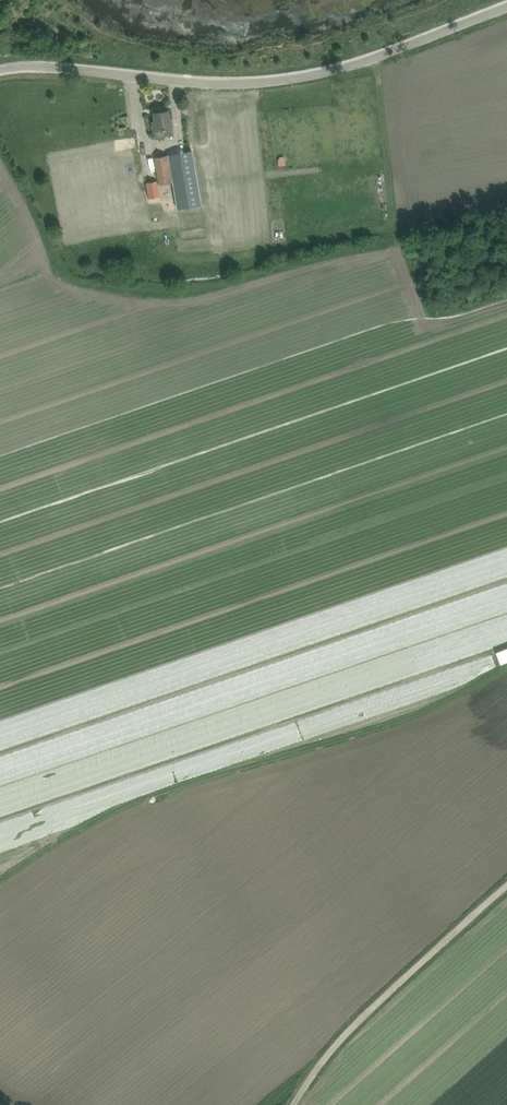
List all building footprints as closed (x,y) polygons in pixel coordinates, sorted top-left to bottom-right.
[(152,121),(155,137),(172,134),(168,110),(166,110),(166,109),(160,110),(160,111),(154,112),(155,121),(152,121)] [(187,120),(188,131),(190,152),(168,155),(154,157),(158,180),(146,182),(149,198),(161,196),(159,184),(172,182),(179,253),(270,243),(256,113),(187,120)]
